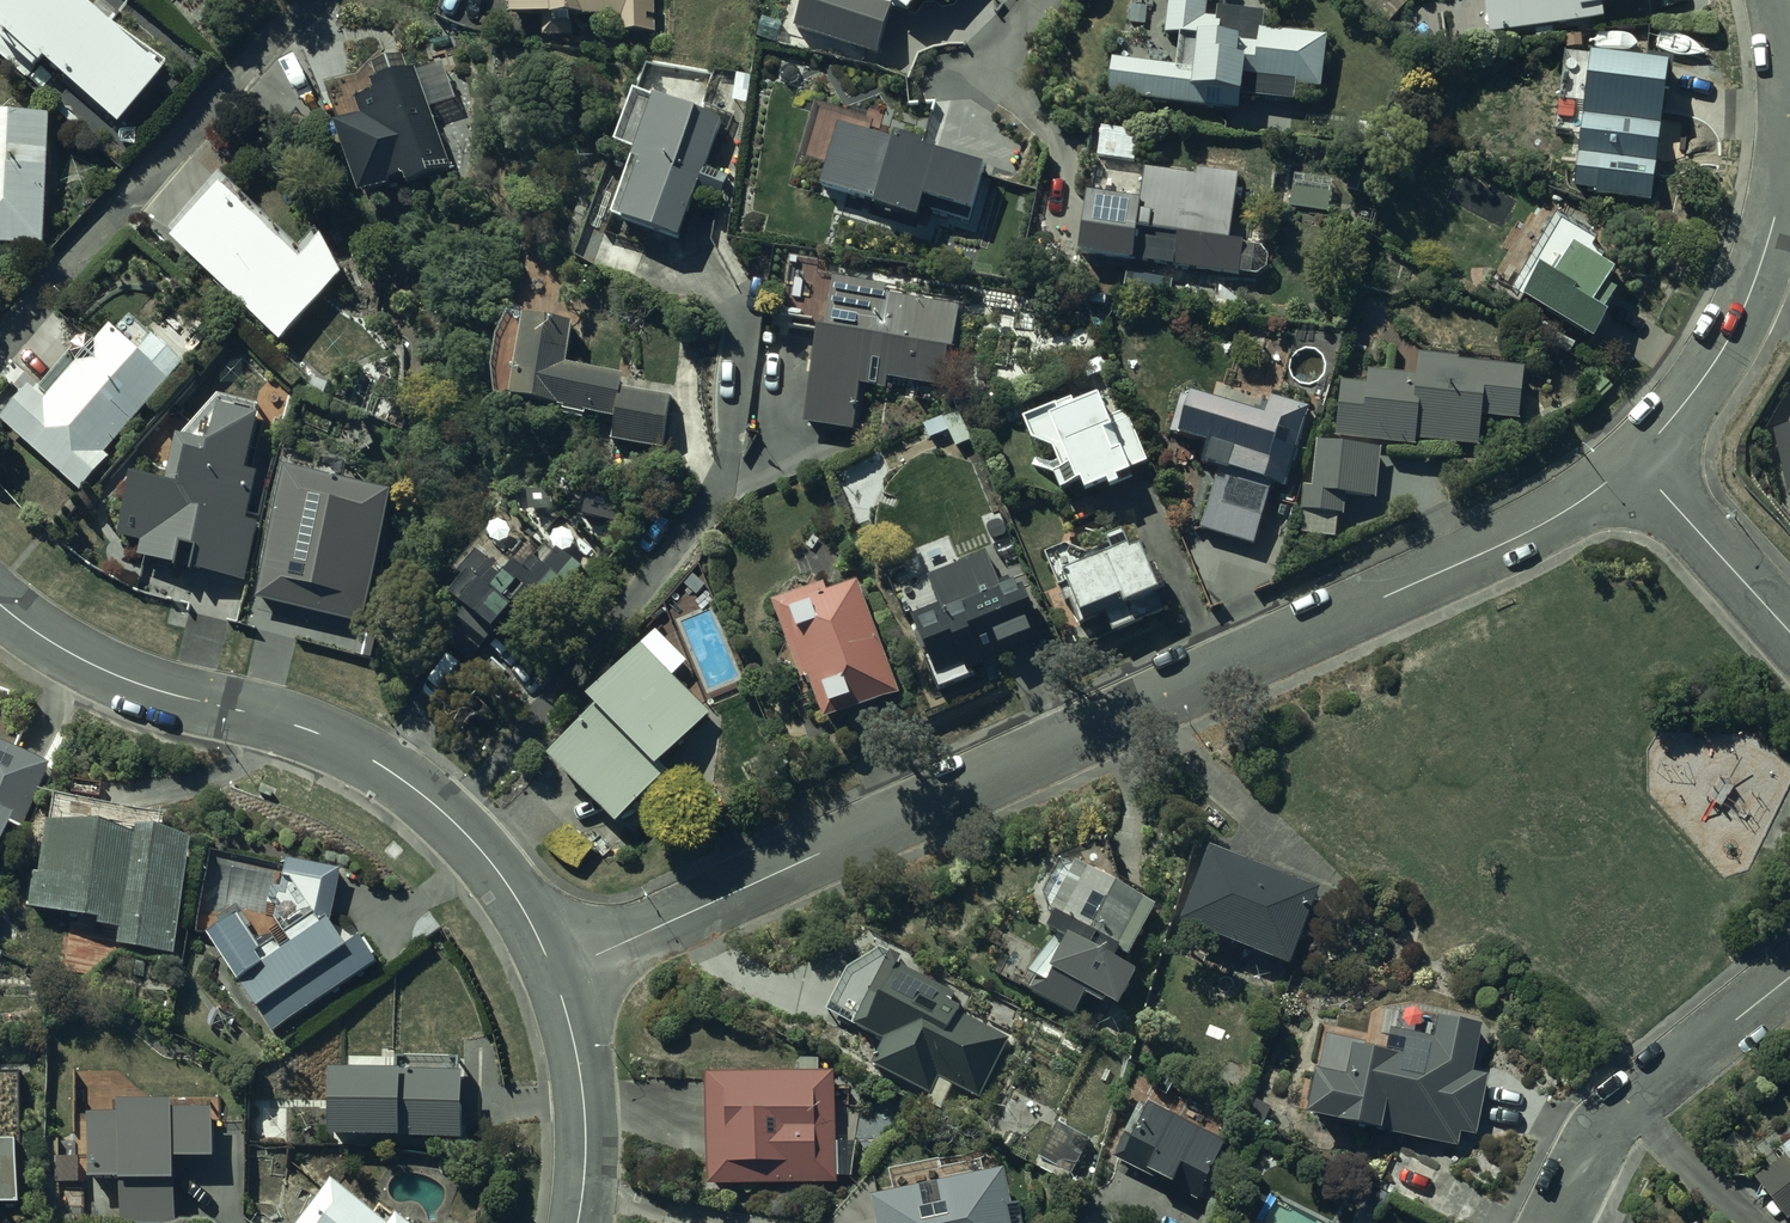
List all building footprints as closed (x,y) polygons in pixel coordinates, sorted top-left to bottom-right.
[(508,22),(545,19),(546,29),(622,23),(624,37),(654,34),(651,0),(507,0),(508,22)] [(776,40),(874,61),(894,12),(904,21),(926,1),(946,14),(955,0),(789,0),(776,40)] [(1106,98),(1238,113),(1240,98),(1290,103),(1292,87),(1320,90),(1326,37),(1270,31),(1269,37),(1260,36),(1262,15),(1215,10),(1214,20),(1204,19),(1206,0),(1167,0),(1163,37),(1178,39),(1175,67),(1110,60),(1106,98)] [(1487,40),(1643,21),(1641,2),(1649,1),(1649,0),(1482,0),(1487,40)] [(327,88),(361,206),(401,184),(406,193),(450,173),(445,152),(466,150),(463,78),(454,80),(445,54),(377,76),(380,90),(376,91),(378,101),(361,105),(356,81),(327,88)] [(1556,133),(1577,135),(1571,190),(1594,193),(1593,197),(1653,203),(1667,67),(1564,57),(1556,133)] [(617,226),(676,247),(698,184),(721,193),(727,181),(706,171),(727,125),(630,97),(613,153),(631,158),(609,221),(617,224),(617,226)] [(0,121),(0,249),(47,251),(51,122),(0,121)] [(1203,179),(1097,162),(1082,255),(1235,279),(1266,276),(1267,258),(1261,252),(1226,247),(1237,177),(1205,172),(1203,179)] [(224,193),(170,245),(281,345),(341,279),(323,242),(302,264),(224,193)] [(1496,274),(1491,283),(1587,345),(1616,299),(1605,292),(1614,278),(1596,266),(1603,255),(1608,259),(1620,240),(1609,233),(1615,224),(1549,198),(1538,218),(1531,213),(1503,262),(1491,256),(1484,267),(1496,274)] [(787,329),(813,332),(802,428),(850,433),(855,388),(886,391),(887,384),(951,391),(961,307),(886,298),(887,288),(839,283),(840,276),(828,274),(829,263),(787,258),(780,321),(787,322),(787,329)] [(1,423),(80,493),(110,460),(105,456),(187,365),(134,318),(117,336),(111,330),(96,347),(84,337),(74,348),(46,323),(0,374),(0,377),(24,398),(1,423)] [(491,408),(561,415),(561,421),(584,424),(584,419),(612,422),(609,444),(664,450),(670,398),(619,392),(620,378),(563,371),(568,326),(520,322),(520,324),(505,323),(504,324),(504,325),(503,326),(503,327),(502,328),(502,329),(502,330),(501,331),(501,332),(500,333),(500,334),(500,335),(499,336),(499,337),(498,338),(498,339),(498,340),(497,341),(497,342),(497,343),(496,344),(496,345),(496,346),(496,347),(495,348),(495,349),(495,350),(494,351),(494,352),(494,353),(494,354),(493,355),(493,356),(493,357),(493,358),(493,359),(492,360),(492,361),(492,362),(492,363),(492,364),(491,365),(491,366),(491,367),(491,368),(491,369),(491,370),(491,371),(491,372),(490,373),(490,374),(490,375),(490,376),(490,377),(490,378),(490,379),(490,380),(490,381),(490,382),(490,383),(490,384),(490,385),(490,386),(490,387),(490,388),(490,389),(490,390),(490,391),(490,392),(490,393),(490,394),(490,395),(490,396),(490,397),(490,398),(490,399),(490,400),(490,401),(490,402),(490,403),(491,404),(491,405),(491,406),(491,407),(491,408)] [(1340,387),(1333,442),(1415,449),(1416,441),(1480,446),(1483,420),(1516,424),(1523,372),(1416,359),(1413,382),(1367,377),(1366,390),(1340,387)] [(1146,465),(1126,413),(1109,421),(1098,392),(1020,424),(1030,447),(1052,454),(1055,464),(1035,458),(1032,467),(1051,476),(1059,496),(1078,489),(1081,499),(1103,490),(1106,497),(1119,492),(1118,487),(1130,482),(1126,472),(1146,465)] [(245,586),(245,583),(261,531),(247,527),(260,483),(249,480),(265,427),(254,424),(259,406),(220,395),(178,442),(167,493),(132,485),(120,542),(142,547),(139,562),(245,586)] [(1167,441),(1211,452),(1206,473),(1263,488),(1262,493),(1222,483),(1221,485),(1214,483),(1201,536),(1254,550),(1270,487),(1287,492),(1308,409),(1269,400),(1264,420),(1178,399),(1167,441)] [(1775,433),(1789,497),(1789,429),(1775,433)] [(1315,444),(1311,489),(1301,488),(1299,516),(1303,516),(1301,537),(1335,539),(1337,516),(1343,516),(1344,500),(1376,502),(1380,450),(1315,444)] [(389,502),(291,479),(261,601),(359,625),(389,502)] [(1055,590),(1063,586),(1083,628),(1104,618),(1113,638),(1161,616),(1154,599),(1169,592),(1158,569),(1152,572),(1143,551),(1133,555),(1123,533),(1098,545),(1101,552),(1087,557),(1070,548),(1041,557),(1055,590)] [(462,629),(442,655),(472,679),(510,632),(534,652),(587,587),(542,550),(523,574),(515,567),(505,580),(477,557),(456,583),(465,591),(445,616),(462,629)] [(909,619),(935,681),(960,671),(964,679),(985,670),(982,665),(1038,642),(1032,628),(1040,625),(1025,590),(1014,594),(1008,579),(999,582),(987,554),(922,582),(934,608),(909,619)] [(822,589),(771,606),(797,687),(807,684),(821,728),(900,700),(858,582),(823,594),(822,589)] [(590,717),(544,766),(615,832),(665,779),(659,773),(712,716),(671,677),(682,665),(666,650),(653,664),(638,650),(582,710),(590,717)] [(0,751),(0,849),(9,828),(18,832),(45,770),(0,751)] [(38,880),(32,912),(99,924),(98,929),(120,933),(117,949),(171,959),(192,845),(155,839),(156,830),(124,821),(61,824),(59,831),(51,831),(42,879),(38,880)] [(1207,856),(1180,929),(1290,970),(1317,897),(1207,856)] [(226,929),(209,940),(272,1033),(378,970),(363,946),(347,955),(331,929),(343,873),(289,859),(274,920),(292,947),(283,953),(278,944),(262,954),(236,912),(221,922),(226,929)] [(1155,909),(1075,871),(1074,875),(1057,867),(1040,902),(1051,922),(1045,939),(1048,941),(1029,981),(1034,984),(1028,997),(1075,1020),(1084,1001),(1117,1017),(1135,978),(1124,974),(1155,909)] [(881,1045),(870,1071),(928,1096),(924,1104),(941,1112),(951,1088),(980,1101),(1006,1040),(957,1018),(959,1013),(950,1010),(956,995),(893,968),(883,991),(873,987),(853,1033),(881,1045)] [(1473,1075),(1479,1031),(1390,1014),(1383,1062),(1363,1059),(1365,1046),(1322,1040),(1316,1080),(1313,1080),(1307,1125),(1457,1147),(1459,1137),(1477,1140),(1486,1077),(1473,1075)] [(800,1077),(705,1081),(707,1190),(837,1186),(836,1179),(854,1179),(852,1117),(834,1117),(832,1076),(819,1077),(819,1060),(799,1060),(800,1077)] [(1141,1107),(1115,1162),(1200,1202),(1226,1148),(1141,1107)] [(80,1186),(119,1188),(117,1222),(175,1222),(176,1197),(173,1197),(174,1166),(216,1168),(218,1118),(176,1116),(176,1110),(121,1108),(120,1122),(89,1121),(89,1123),(83,1123),(80,1186)] [(1060,1122),(1035,1170),(1067,1185),(1090,1137),(1060,1122)] [(1751,1184),(1786,1222),(1789,1222),(1789,1149),(1774,1164),(1751,1184)] [(861,1197),(865,1222),(1023,1222),(1034,1220),(1027,1191),(1013,1191),(1010,1165),(861,1197)] [(301,1222),(383,1222),(332,1183),(301,1222)]
